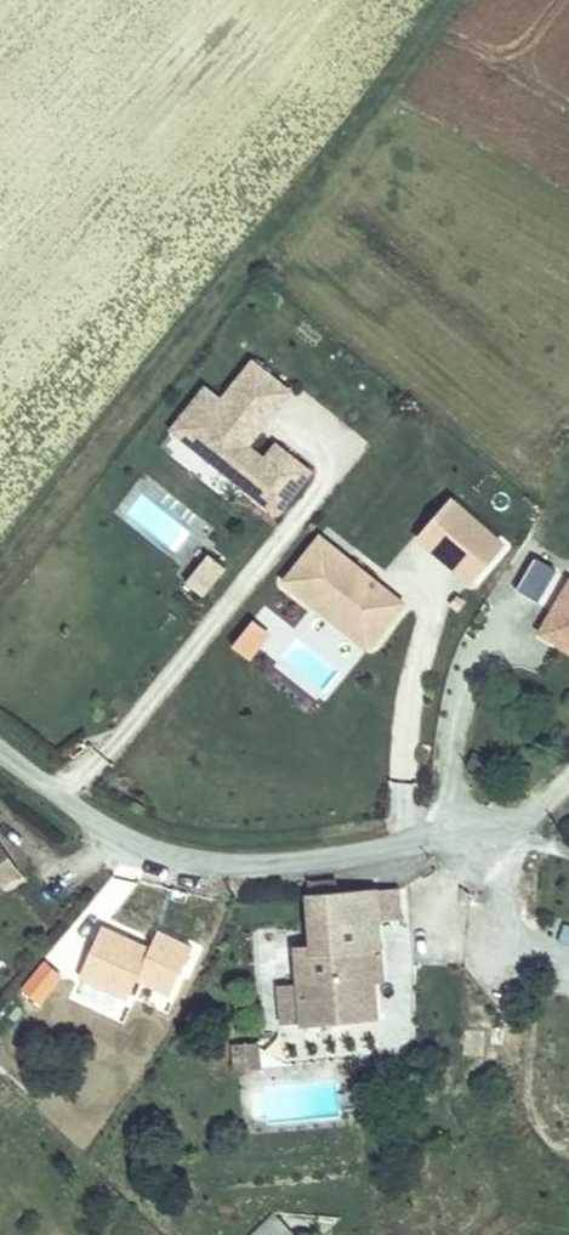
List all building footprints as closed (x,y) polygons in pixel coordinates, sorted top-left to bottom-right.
[(221,397),(201,384),(162,439),(277,519),(312,470),(261,435),(293,388),(249,357),(221,397)] [(137,475),(113,518),(175,552),(188,528),(174,520),(184,501),(137,475)] [(501,533),(450,493),(424,528),(474,569),(501,533)] [(204,552),(183,585),(204,598),(225,565),(204,552)] [(420,646),(439,625),(406,599),(389,616),(420,646)] [(251,619),(231,647),(251,661),(271,633),(251,619)] [(25,868),(6,840),(0,844),(0,885),(25,868)] [(402,872),(378,875),(380,906),(403,905),(402,872)] [(378,875),(312,877),(311,908),(295,907),(301,971),(302,1009),(304,1011),(372,1009),(370,972),(368,958),(382,957),(380,906),(378,875)] [(170,997),(193,944),(155,928),(148,945),(99,924),(75,979),(126,1001),(135,981),(170,997)] [(383,972),(382,957),(368,958),(370,972),(383,972)] [(302,1009),(301,971),(277,972),(279,1010),(302,1009)] [(373,1024),(296,1025),(296,1055),(373,1054),(373,1024)] [(292,1234),(272,1213),(248,1234),(292,1234)]
